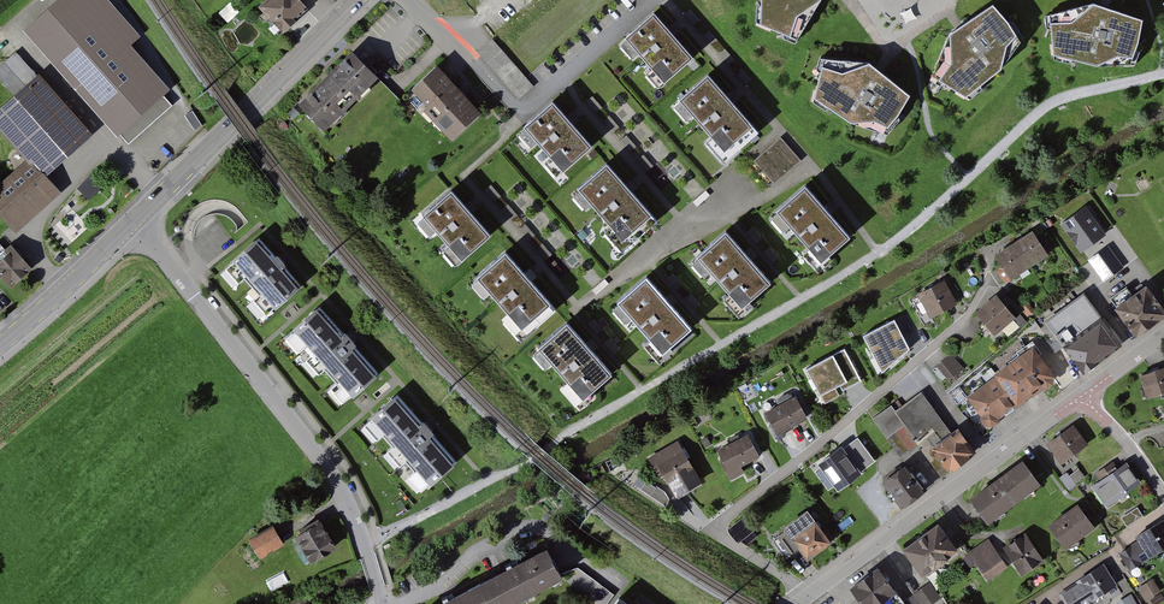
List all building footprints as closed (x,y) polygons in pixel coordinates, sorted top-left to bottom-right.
[(33,31),(128,143),(176,102),(124,41),(131,35),(101,0),(69,0),(33,31)] [(277,32),(305,8),(298,0),(265,0),(256,8),(277,32)] [(824,0),(764,0),(763,9),(760,11),(758,25),(788,35),(788,42),(798,45),(824,3),(824,0)] [(1097,5),(1043,17),(1043,29),(1049,32),(1054,60),(1065,64),(1072,61),(1098,65),(1137,63),(1143,47),(1141,42),(1143,20),(1097,5)] [(950,36),(930,80),(941,88),(945,85),(971,100),(981,93),(982,86),(1005,68),(1024,40),(1017,26),(1009,23),(993,6),(950,36)] [(694,57),(653,11),(623,38),(626,41),(620,45),(632,59),(639,58),(650,68),(646,76),(659,89),(694,57)] [(534,84),(493,37),(478,51),(519,98),(534,84)] [(33,159),(0,188),(0,216),(15,233),(60,193),(44,176),(92,135),(17,50),(0,65),(0,77),(16,95),(0,109),(0,122),(33,159)] [(294,102),(327,132),(372,84),(340,53),(294,102)] [(450,142),(484,112),(439,62),(406,92),(450,142)] [(901,116),(913,97),(869,65),(817,62),(816,74),(820,76),(814,105),(824,114),(832,111),(854,126),(890,136),(903,120),(901,116)] [(760,133),(708,75),(678,101),(680,105),(675,109),(686,123),(693,121),(711,140),(706,144),(724,164),(760,133)] [(559,176),(594,142),(555,98),(525,124),(527,126),(523,132),(534,145),(542,143),(553,155),(547,162),(559,176)] [(801,160),(780,137),(754,160),(774,183),(801,160)] [(659,220),(606,161),(577,186),(579,189),(574,194),(585,208),(593,207),(609,225),(606,230),(623,251),(659,220)] [(102,184),(89,173),(77,186),(89,198),(102,184)] [(850,237),(805,186),(775,212),(776,215),(772,219),(784,234),(791,232),(807,251),(803,257),(817,275),(835,261),(830,255),(850,237)] [(491,233),(454,190),(424,215),(426,218),(422,222),(434,235),(441,233),(450,245),(447,252),(457,265),(491,233)] [(1086,207),(1059,225),(1079,253),(1105,235),(1086,207)] [(772,283),(727,229),(697,255),(699,258),(693,263),(706,277),(714,276),(730,294),(726,299),(740,315),(756,302),(753,299),(772,283)] [(248,269),(266,288),(255,298),(269,313),(303,281),(256,232),(224,262),(239,278),(248,269)] [(1030,232),(991,257),(1008,283),(1047,258),(1030,232)] [(33,264),(11,241),(4,247),(7,249),(0,255),(0,272),(11,284),(33,264)] [(1108,247),(1089,260),(1105,282),(1124,269),(1108,247)] [(63,254),(56,251),(53,258),(61,261),(63,254)] [(557,309),(505,251),(477,276),(478,280),(473,283),(486,299),(491,297),(506,312),(502,318),(521,341),(557,309)] [(690,328),(645,274),(616,300),(616,303),(612,307),(624,321),(633,322),(649,339),(643,344),(659,362),(675,349),(671,345),(690,328)] [(1113,304),(1134,333),(1163,311),(1163,303),(1146,280),(1113,304)] [(942,281),(915,296),(928,319),(955,305),(942,281)] [(1013,319),(994,296),(972,314),(991,337),(1013,319)] [(1081,296),(1043,323),(1080,375),(1119,348),(1081,296)] [(307,341),(315,350),(304,360),(316,373),(327,363),(339,376),(330,385),(345,402),(380,369),(318,302),(283,335),(297,350),(307,341)] [(893,316),(862,332),(874,355),(905,339),(893,316)] [(614,374),(569,323),(538,347),(541,350),(535,357),(545,369),(555,366),(568,382),(561,388),(577,406),(614,374)] [(1031,348),(991,376),(993,379),(1014,409),(1016,412),(1057,384),(1031,348)] [(844,355),(813,371),(825,394),(856,378),(844,355)] [(952,355),(937,367),(948,382),(964,371),(952,355)] [(1139,376),(1146,401),(1163,396),(1163,369),(1139,376)] [(993,379),(964,399),(986,430),(1014,409),(993,379)] [(386,430),(394,438),(383,448),(396,462),(407,452),(419,465),(409,474),(424,491),(460,458),(398,391),(363,423),(376,439),(386,430)] [(890,407),(871,421),(886,442),(904,429),(942,481),(973,457),(955,432),(950,435),(920,394),(894,413),(890,407)] [(794,399),(763,415),(775,438),(806,422),(794,399)] [(1074,424),(1047,443),(1062,463),(1088,445),(1074,424)] [(745,436),(715,452),(729,481),(742,475),(739,469),(757,459),(745,436)] [(824,465),(817,470),(828,486),(834,482),(837,486),(874,460),(859,438),(844,448),(841,445),(820,459),(824,465)] [(676,443),(646,459),(656,478),(659,476),(672,500),(699,485),(676,443)] [(1100,479),(1092,484),(1107,506),(1142,483),(1127,460),(1118,465),(1115,460),(1096,472),(1100,479)] [(1020,462),(966,500),(984,525),(1038,488),(1020,462)] [(903,465),(878,484),(900,513),(925,494),(903,465)] [(1068,487),(1086,477),(1081,467),(1063,477),(1068,487)] [(1076,506),(1045,526),(1063,552),(1093,531),(1076,506)] [(1140,507),(1122,515),(1127,524),(1144,517),(1140,507)] [(805,513),(781,530),(804,563),(828,546),(805,513)] [(940,520),(902,546),(921,574),(959,547),(940,520)] [(743,522),(729,534),(738,545),(752,532),(743,522)] [(1117,555),(1128,573),(1163,551),(1163,525),(1162,522),(1134,539),(1137,543),(1117,555)] [(334,549),(319,523),(295,537),(310,563),(334,549)] [(262,556),(283,542),(272,525),(251,538),(262,556)] [(990,539),(963,557),(971,569),(975,566),(986,582),(1010,566),(1020,580),(1043,563),(1024,534),(998,551),(990,539)] [(433,603),(504,603),(562,575),(548,547),(433,603)] [(1059,596),(1065,603),(1092,603),(1094,602),(1117,587),(1102,565),(1074,584),(1075,586),(1059,596)] [(846,589),(856,603),(903,603),(876,567),(846,589)] [(589,599),(599,603),(608,603),(615,589),(575,568),(569,581),(592,593),(589,599)] [(1151,580),(1138,588),(1147,602),(1160,594),(1151,580)] [(912,595),(918,603),(935,603),(940,601),(930,584),(912,595)] [(1116,603),(1136,603),(1131,596),(1116,603)]
